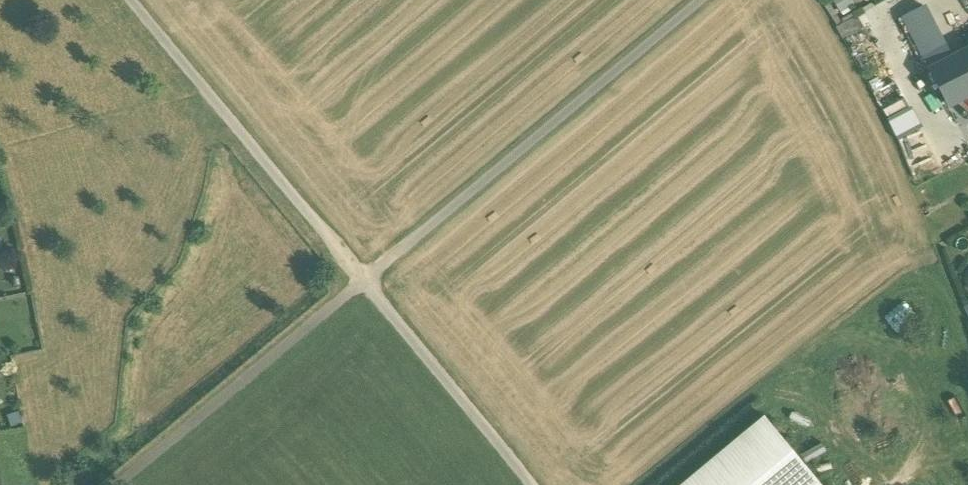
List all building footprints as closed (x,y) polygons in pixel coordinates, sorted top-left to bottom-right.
[(924,7),(903,17),(913,36),(934,26),(924,7)] [(858,16),(837,28),(843,39),(864,28),(858,16)] [(951,59),(934,26),(913,36),(930,70),(951,59)] [(930,70),(948,106),(967,96),(967,50),(951,59),(930,70)] [(902,114),(888,121),(897,141),(911,133),(902,114)] [(682,484),(821,484),(764,417),(682,484)]
